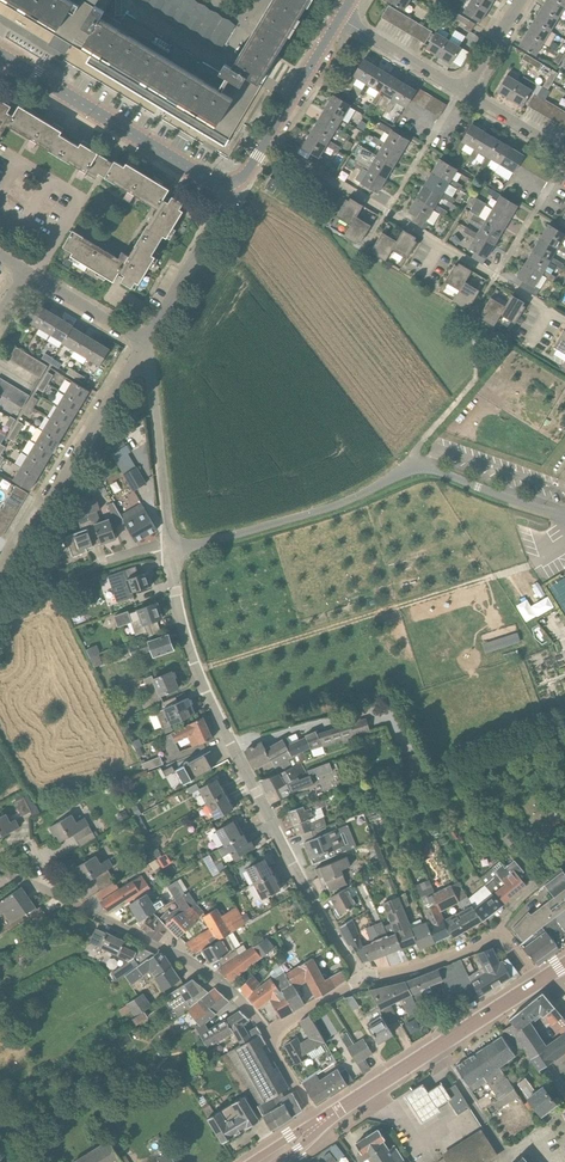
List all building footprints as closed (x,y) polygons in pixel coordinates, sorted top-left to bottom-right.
[(256,83),(285,35),(306,0),(277,0),(234,70),(225,64),(219,73),(215,71),(216,70),(213,68),(126,16),(121,24),(103,13),(104,11),(95,6),(91,12),(80,6),(70,0),(9,0),(64,33),(74,40),(208,120),(210,117),(229,128),(256,83)] [(152,9),(158,0),(150,0),(146,6),(152,9)] [(159,13),(166,1),(165,0),(158,0),(152,9),(159,13)] [(178,8),(183,0),(175,0),(172,4),(178,8)] [(185,12),(192,0),(183,0),(178,8),(185,12)] [(191,16),(198,3),(193,0),(192,0),(185,12),(191,16)] [(404,11),(411,0),(388,0),(387,1),(404,11)] [(471,1),(488,11),(494,0),(471,0),(471,1)] [(558,19),(564,7),(564,6),(555,0),(546,0),(541,9),(558,19)] [(159,13),(165,17),(172,4),(166,1),(159,13)] [(488,11),(471,1),(463,13),(480,23),(488,11)] [(433,10),(438,13),(443,5),(438,2),(433,10)] [(191,16),(197,19),(204,7),(198,3),(191,16)] [(165,17),(171,20),(178,8),(172,4),(165,17)] [(382,18),(388,22),(395,9),(389,6),(382,18)] [(197,19),(203,23),(210,11),(204,7),(197,19)] [(171,20),(177,24),(185,12),(178,8),(171,20)] [(388,22),(394,25),(401,13),(395,9),(388,22)] [(534,21),(551,31),(558,19),(541,9),(534,21)] [(428,19),(433,22),(438,13),(433,10),(428,19)] [(203,23),(209,27),(217,14),(210,11),(203,23)] [(458,21),(461,16),(453,11),(450,16),(458,21)] [(177,24),(183,28),(191,16),(185,12),(177,24)] [(394,25),(400,29),(408,17),(401,13),(394,25)] [(209,27),(215,30),(223,18),(217,14),(209,27)] [(183,28),(190,32),(197,19),(191,16),(183,28)] [(458,21),(467,26),(470,21),(461,16),(458,21)] [(400,29),(406,33),(414,21),(408,17),(400,29)] [(215,30),(222,34),(229,22),(223,18),(215,30)] [(190,32),(196,35),(203,23),(197,19),(190,32)] [(406,33),(412,36),(420,24),(414,21),(406,33)] [(470,21),(467,26),(465,29),(471,32),(475,24),(470,21)] [(526,34),(543,44),(551,31),(534,21),(526,34)] [(222,34),(228,38),(235,25),(229,22),(222,34)] [(196,35),(202,39),(209,27),(203,23),(196,35)] [(412,36),(419,40),(426,28),(420,24),(412,36)] [(202,39),(208,43),(215,30),(209,27),(202,39)] [(419,40),(425,44),(432,32),(426,28),(419,40)] [(208,43),(214,46),(222,34),(215,30),(208,43)] [(426,49),(439,57),(449,40),(436,32),(426,49)] [(214,46),(220,50),(228,38),(222,34),(214,46)] [(543,44),(526,34),(519,46),(536,56),(543,44)] [(449,40),(439,57),(451,65),(462,48),(449,40)] [(554,62),(559,65),(564,57),(559,53),(554,62)] [(523,59),(531,64),(534,59),(526,54),(523,59)] [(358,80),(366,84),(376,67),(364,59),(347,88),(351,90),(358,80)] [(531,64),(539,69),(542,64),(534,59),(531,64)] [(370,87),(378,92),(389,75),(376,67),(366,84),(359,95),(364,98),(370,87)] [(548,79),(553,82),(558,74),(553,71),(548,79)] [(389,75),(378,92),(391,100),(402,82),(389,75)] [(497,92),(510,100),(520,83),(507,75),(497,92)] [(520,83),(510,100),(522,107),(533,90),(532,90),(537,83),(525,76),(521,83),(520,83)] [(543,87),(548,90),(553,82),(548,79),(543,87)] [(402,82),(391,100),(405,108),(411,100),(419,104),(425,93),(418,88),(416,91),(402,82)] [(419,104),(425,109),(433,97),(425,93),(419,104)] [(527,106),(533,110),(541,97),(535,94),(527,106)] [(325,110),(342,120),(351,106),(334,95),(325,110)] [(374,99),(372,103),(377,106),(381,99),(376,96),(374,99)] [(425,109),(433,113),(440,101),(433,97),(425,109)] [(533,110),(540,113),(547,101),(541,97),(533,110)] [(164,236),(167,238),(175,225),(183,211),(180,209),(184,203),(173,196),(169,203),(166,201),(164,199),(170,189),(156,181),(143,173),(130,165),(127,163),(125,166),(115,160),(112,166),(106,162),(108,159),(98,153),(82,144),(81,143),(80,146),(70,141),(60,135),(62,132),(61,131),(46,122),(32,113),(19,106),(13,116),(10,114),(8,112),(12,106),(0,100),(0,131),(2,127),(5,123),(20,133),(25,136),(26,133),(32,137),(27,146),(30,148),(33,150),(39,140),(51,148),(49,151),(60,157),(70,164),(72,161),(82,166),(76,176),(82,180),(88,170),(98,176),(99,174),(105,177),(116,184),(118,181),(120,182),(130,188),(124,197),(127,199),(130,201),(134,195),(145,201),(161,210),(158,214),(151,227),(148,225),(147,226),(142,236),(136,245),(129,256),(123,252),(121,255),(117,262),(105,254),(93,247),(82,240),(84,237),(73,230),(63,247),(72,253),(71,256),(72,257),(83,264),(95,271),(107,279),(114,282),(120,272),(125,276),(121,282),(132,289),(136,282),(139,284),(147,271),(156,257),(152,255),(158,246),(164,236)] [(433,113),(440,117),(447,105),(440,101),(433,113)] [(540,113),(546,117),(553,105),(547,101),(540,113)] [(385,111),(390,114),(394,106),(389,104),(385,111)] [(546,117),(552,121),(559,108),(553,105),(546,117)] [(558,124),(564,113),(564,112),(559,108),(552,121),(558,124)] [(317,123),(335,133),(342,120),(325,110),(317,123)] [(309,135),(327,146),(335,133),(317,123),(309,135)] [(402,152),(409,141),(392,131),(393,130),(381,123),(378,128),(389,134),(385,142),(402,152)] [(472,125),(462,142),(474,149),(485,132),(472,125)] [(485,132),(474,149),(487,157),(497,140),(485,132)] [(324,169),(328,162),(320,157),(327,146),(309,135),(302,148),(313,154),(310,160),(324,169)] [(376,144),(379,139),(373,136),(370,141),(376,144)] [(497,140),(487,157),(500,165),(510,147),(497,140)] [(402,152),(385,142),(377,155),(395,165),(402,152)] [(387,178),(395,165),(377,155),(362,147),(357,156),(371,164),(369,168),(387,178)] [(510,147),(500,165),(514,173),(519,165),(527,170),(534,158),(526,153),(525,156),(524,156),(510,147)] [(470,156),(467,160),(472,163),(475,157),(471,155),(470,156)] [(527,170),(534,174),(541,162),(534,158),(527,170)] [(432,173),(448,183),(457,170),(440,159),(432,173)] [(361,170),(364,165),(358,162),(355,167),(361,170)] [(534,174),(541,178),(548,166),(541,162),(534,174)] [(541,178),(548,182),(555,170),(548,166),(541,178)] [(387,178),(369,168),(361,183),(378,193),(387,178)] [(495,172),(493,176),(498,179),(501,173),(497,170),(495,172)] [(424,186),(441,197),(449,184),(448,183),(432,173),(424,186)] [(264,188),(274,194),(280,183),(271,177),(264,188)] [(456,182),(453,186),(456,188),(460,191),(463,186),(456,182)] [(416,199),(434,210),(441,197),(424,186),(416,199)] [(489,190),(487,193),(492,196),(495,192),(490,188),(489,190)] [(451,197),(448,195),(445,199),(452,204),(455,199),(451,197)] [(518,206),(500,196),(493,208),(511,218),(518,206)] [(351,225),(357,217),(363,206),(351,198),(349,201),(347,200),(332,225),(335,227),(340,219),(351,225)] [(477,200),(473,198),(467,207),(471,209),(477,200)] [(419,226),(425,229),(429,223),(427,222),(434,210),(416,199),(409,212),(422,219),(419,226)] [(441,214),(445,216),(447,212),(440,208),(438,212),(441,214)] [(503,231),(511,218),(493,208),(490,212),(485,221),(503,231)] [(351,225),(344,236),(357,244),(359,241),(361,243),(376,217),(373,215),(368,224),(357,217),(351,225)] [(503,231),(485,221),(478,234),(495,244),(503,231)] [(386,261),(392,250),(397,241),(386,234),(391,226),(388,224),(372,249),(375,251),(373,253),(386,261)] [(557,249),(560,245),(564,236),(564,235),(549,225),(540,239),(557,249)] [(495,244),(478,234),(467,227),(464,232),(475,238),(469,248),(487,258),(495,244)] [(398,265),(402,267),(417,242),(415,240),(416,238),(404,230),(397,241),(392,250),(403,257),(398,265)] [(532,252),(550,262),(557,249),(540,239),(532,252)] [(525,265),(547,278),(553,282),(556,277),(551,274),(556,266),(553,264),(550,262),(532,252),(525,265)] [(561,269),(564,264),(556,260),(553,264),(556,266),(561,269)] [(459,290),(465,282),(472,271),(459,263),(457,266),(455,265),(440,290),(443,292),(448,284),(459,290)] [(539,290),(547,278),(525,265),(517,277),(539,290)] [(465,282),(459,290),(453,301),(466,309),(467,306),(470,308),(485,283),(481,280),(476,289),(465,282)] [(494,326),(501,315),(505,306),(494,300),(499,291),(496,289),(481,314),(483,316),(481,319),(494,326)] [(507,330),(510,332),(525,307),(523,306),(525,303),(512,295),(505,306),(501,315),(512,322),(507,330)] [(26,320),(38,328),(49,311),(36,303),(26,320)] [(38,328),(51,335),(61,318),(49,311),(38,328)] [(63,342),(73,327),(74,326),(61,318),(51,335),(63,342)] [(62,344),(75,351),(85,334),(73,327),(63,342),(62,344)] [(564,330),(549,355),(552,357),(557,349),(564,354),(564,331),(564,330)] [(75,351),(87,359),(98,342),(85,334),(75,351)] [(87,359),(100,366),(110,349),(98,342),(87,359)] [(9,359),(15,363),(23,351),(16,347),(9,359)] [(15,363),(21,367),(29,355),(23,351),(15,363)] [(42,359),(50,364),(53,359),(45,354),(42,359)] [(21,367),(28,371),(35,358),(29,355),(21,367)] [(28,371),(34,374),(41,362),(35,358),(28,371)] [(50,364),(59,369),(62,364),(53,359),(50,364)] [(34,374),(40,378),(47,366),(41,362),(34,374)] [(67,374),(75,379),(78,373),(70,368),(67,374)] [(43,381),(48,384),(53,375),(48,372),(43,381)] [(75,379),(84,384),(87,378),(78,373),(75,379)] [(4,397),(11,385),(5,381),(0,389),(0,395),(4,397)] [(38,389),(43,392),(48,384),(43,381),(38,389)] [(65,394),(82,404),(89,391),(72,381),(65,394)] [(4,397),(10,401),(17,388),(11,385),(4,397)] [(10,401),(16,404),(24,392),(17,388),(10,401)] [(16,404),(22,408),(30,396),(24,392),(16,404)] [(75,416),(82,404),(65,394),(58,406),(75,416)] [(28,405),(33,408),(38,400),(33,397),(28,405)] [(23,414),(28,417),(33,408),(28,405),(23,414)] [(50,418),(67,429),(75,416),(58,406),(50,418)] [(6,425),(11,428),(16,419),(11,416),(6,425)] [(43,431),(60,441),(67,429),(50,418),(43,431)] [(14,430),(19,433),(24,425),(19,421),(14,430)] [(9,438),(14,441),(19,433),(14,430),(9,438)] [(35,443),(52,453),(60,441),(43,431),(35,443)] [(28,456),(45,466),(52,453),(35,443),(28,456)] [(20,468),(37,478),(45,466),(28,456),(20,468)] [(134,491),(147,484),(137,467),(125,474),(134,491)] [(13,480),(30,490),(37,478),(20,468),(13,480)] [(24,500),(28,493),(16,486),(12,492),(24,500)] [(21,506),(24,500),(12,492),(8,499),(21,506)] [(116,539),(109,519),(101,522),(97,511),(101,509),(97,498),(80,504),(91,520),(94,524),(101,543),(101,544),(116,539)] [(17,512),(21,506),(8,499),(5,505),(17,512)] [(117,526),(125,523),(125,522),(119,512),(114,504),(108,505),(113,518),(114,518),(117,526)] [(13,518),(17,512),(5,505),(1,511),(13,518)] [(146,510),(125,522),(125,523),(136,542),(157,530),(146,510)] [(13,518),(1,511),(0,513),(0,519),(9,525),(13,518)] [(9,525),(0,519),(0,527),(6,531),(9,525)] [(87,549),(101,543),(94,524),(91,520),(80,524),(82,531),(66,536),(73,557),(88,551),(87,549)] [(134,597),(132,592),(151,586),(147,572),(128,579),(125,570),(109,576),(114,590),(121,587),(125,600),(134,597)] [(564,615),(564,578),(552,583),(564,615)] [(158,603),(129,614),(128,611),(115,616),(119,626),(131,622),(136,635),(146,632),(144,625),(163,618),(158,603)] [(487,652),(522,641),(519,631),(483,642),(487,652)] [(151,651),(153,657),(174,649),(169,634),(129,648),(132,657),(151,651)] [(99,654),(101,653),(98,645),(87,649),(90,657),(99,654)] [(95,667),(103,664),(99,654),(90,658),(95,667)] [(160,704),(157,697),(179,688),(172,671),(154,679),(153,675),(144,679),(151,696),(141,700),(145,710),(160,704)] [(110,698),(119,694),(116,686),(106,690),(110,698)] [(188,698),(155,712),(162,729),(164,728),(171,725),(195,715),(188,698)] [(203,717),(164,737),(168,746),(173,755),(181,751),(176,743),(188,737),(193,747),(213,738),(203,717)] [(317,734),(323,747),(371,732),(367,719),(317,734)] [(171,725),(164,728),(166,733),(173,730),(171,725)] [(301,780),(308,776),(301,763),(306,760),(304,751),(311,748),(314,757),(325,753),(323,747),(317,734),(316,731),(306,735),(306,736),(289,743),(290,751),(299,778),(301,780)] [(254,769),(271,760),(290,751),(289,743),(287,738),(283,740),(283,739),(266,749),(262,742),(246,751),(254,769)] [(134,749),(138,747),(142,746),(138,739),(130,742),(134,749)] [(142,755),(138,747),(134,749),(138,757),(142,755)] [(294,781),(299,778),(290,751),(271,760),(279,774),(277,774),(279,779),(289,774),(294,781)] [(408,773),(428,766),(421,751),(401,760),(408,773)] [(184,765),(176,770),(184,785),(212,769),(204,755),(189,763),(189,762),(188,762),(187,761),(186,761),(185,762),(184,763),(184,764),(184,765)] [(144,772),(163,764),(159,756),(141,763),(144,772)] [(317,780),(322,791),(331,787),(326,774),(336,770),(331,759),(309,768),(315,781),(317,780)] [(279,779),(277,774),(261,780),(268,794),(286,784),(289,782),(293,791),(313,784),(310,776),(308,776),(301,780),(299,778),(294,781),(289,774),(279,779)] [(225,794),(225,793),(217,779),(200,788),(197,783),(188,789),(191,794),(199,790),(207,804),(225,794)] [(397,794),(407,795),(407,785),(398,785),(397,794)] [(207,804),(215,819),(233,809),(225,794),(207,804)] [(22,816),(31,812),(24,797),(15,802),(22,816)] [(302,834),(316,829),(327,826),(324,818),(317,820),(316,817),(315,818),(312,811),(327,806),(325,799),(303,806),(304,806),(289,811),(294,825),(298,835),(302,834)] [(19,827),(15,820),(10,822),(6,814),(0,817),(0,837),(19,827)] [(57,835),(61,842),(89,825),(84,818),(76,822),(72,815),(50,827),(55,836),(57,835)] [(137,816),(135,817),(146,838),(150,835),(140,815),(137,816)] [(225,846),(244,835),(236,820),(216,831),(225,846)] [(313,864),(357,847),(348,825),(319,837),(316,829),(302,834),(313,864)] [(81,846),(96,838),(96,837),(99,835),(97,831),(93,833),(92,831),(78,840),(81,846)] [(234,860),(255,848),(251,841),(248,843),(244,835),(225,846),(218,849),(223,857),(230,853),(234,860)] [(428,856),(425,849),(418,852),(422,862),(430,859),(428,856)] [(157,859),(163,869),(172,864),(166,854),(157,859)] [(101,891),(115,882),(108,870),(113,867),(109,859),(101,864),(96,856),(74,869),(79,877),(81,876),(85,883),(97,876),(101,882),(97,884),(101,891)] [(316,869),(319,878),(324,876),(326,881),(327,881),(331,891),(347,884),(341,870),(351,866),(347,856),(316,869)] [(254,884),(273,874),(265,859),(246,869),(254,884)] [(494,878),(511,898),(526,885),(519,876),(525,872),(515,860),(506,868),(503,865),(496,871),(498,874),(494,878)] [(564,909),(564,873),(559,865),(536,883),(540,888),(545,885),(555,897),(523,921),(513,928),(523,941),(555,917),(564,909)] [(500,907),(511,898),(494,878),(498,874),(496,871),(493,868),(480,878),(486,884),(482,887),(500,907)] [(254,884),(262,899),(281,889),(273,874),(254,884)] [(115,882),(101,891),(96,893),(101,902),(107,912),(140,891),(142,889),(145,892),(150,889),(142,875),(133,881),(133,880),(119,889),(115,882)] [(390,888),(395,886),(391,877),(386,879),(390,888)] [(437,940),(451,934),(435,893),(429,880),(416,885),(425,910),(424,910),(428,921),(426,922),(435,941),(437,940)] [(176,899),(182,896),(185,894),(177,881),(168,886),(176,899)] [(453,938),(483,920),(468,899),(458,882),(435,893),(451,934),(453,938)] [(27,914),(36,927),(49,918),(41,907),(37,909),(22,887),(0,902),(0,914),(1,915),(4,913),(11,924),(27,914)] [(493,913),(500,907),(482,887),(468,899),(483,920),(493,913)] [(331,898),(336,907),(340,914),(357,905),(347,888),(331,898)] [(152,914),(153,913),(157,911),(166,905),(161,898),(153,902),(147,894),(130,904),(140,921),(152,914)] [(398,897),(403,908),(410,905),(406,894),(398,897)] [(416,942),(410,924),(403,908),(398,897),(383,903),(391,923),(385,926),(390,936),(397,933),(403,947),(416,942)] [(167,924),(168,927),(178,937),(205,912),(197,904),(191,908),(185,899),(178,903),(180,907),(171,913),(175,917),(167,924)] [(228,935),(246,924),(233,899),(215,910),(203,917),(211,930),(186,944),(196,953),(202,950),(228,935)] [(555,917),(564,931),(564,909),(555,917)] [(158,940),(168,927),(167,924),(175,917),(171,913),(169,910),(160,918),(153,913),(152,914),(140,921),(136,923),(148,932),(147,934),(158,940)] [(554,941),(564,934),(564,931),(555,917),(523,941),(524,941),(520,944),(534,962),(557,945),(554,941)] [(369,960),(364,945),(353,919),(343,925),(349,933),(345,935),(350,943),(351,943),(362,963),(369,960)] [(435,942),(435,941),(426,922),(423,923),(421,919),(410,924),(416,942),(419,948),(435,942)] [(387,953),(403,947),(397,933),(390,936),(385,926),(382,922),(381,922),(375,925),(387,953)] [(369,960),(387,953),(375,925),(374,926),(373,925),(366,929),(372,942),(364,945),(369,960)] [(142,948),(136,953),(129,950),(132,944),(126,941),(107,932),(106,933),(96,928),(90,942),(100,947),(99,947),(129,961),(111,974),(116,982),(123,978),(125,977),(156,954),(142,948)] [(219,958),(224,966),(248,950),(244,944),(236,949),(228,935),(202,950),(210,963),(219,958)] [(248,950),(224,966),(218,970),(230,981),(275,947),(267,938),(250,948),(248,950)] [(42,941),(24,950),(30,963),(48,954),(42,941)] [(479,997),(518,973),(507,958),(500,962),(493,947),(477,954),(480,961),(478,962),(478,968),(480,970),(473,974),(472,974),(469,976),(479,996),(479,997)] [(150,970),(163,991),(180,980),(165,956),(158,952),(156,954),(125,977),(131,985),(144,976),(150,970)] [(470,957),(462,960),(468,973),(476,970),(470,957)] [(307,981),(316,998),(337,987),(346,980),(341,971),(325,980),(313,958),(300,965),(299,965),(287,973),(293,983),(285,990),(295,1010),(305,1004),(295,987),(307,981)] [(464,1003),(479,996),(469,976),(468,973),(462,960),(438,970),(408,981),(422,1010),(429,1007),(424,995),(432,991),(430,986),(435,985),(438,996),(444,994),(447,993),(449,999),(459,994),(464,1003)] [(247,997),(260,983),(267,973),(261,969),(258,972),(253,975),(240,988),(247,997)] [(281,1018),(295,1010),(285,990),(293,983),(287,973),(286,973),(285,971),(272,979),(271,978),(262,985),(260,983),(247,997),(257,1009),(270,999),(281,1018)] [(179,1016),(187,1010),(208,993),(193,979),(166,997),(179,1016)] [(387,1026),(397,1020),(390,1005),(404,999),(406,1003),(403,1005),(409,1016),(422,1010),(408,981),(406,982),(371,991),(380,1009),(387,1026)] [(233,1032),(226,1020),(225,1019),(209,1029),(206,1023),(217,1014),(216,1013),(229,1001),(214,988),(208,993),(187,1010),(199,1025),(195,1027),(208,1048),(233,1032)] [(149,1018),(145,1011),(152,1006),(144,993),(125,1004),(126,1005),(119,1010),(127,1022),(132,1019),(137,1025),(149,1018)] [(542,1017),(554,1007),(542,993),(509,1020),(513,1025),(503,1032),(505,1035),(503,1036),(517,1055),(523,1050),(529,1058),(539,1071),(564,1053),(564,1020),(562,1017),(553,1024),(562,1035),(546,1046),(532,1024),(542,1016),(542,1017)] [(353,1011),(359,1007),(353,996),(345,998),(353,1011)] [(392,1035),(387,1026),(380,1009),(378,1010),(380,1013),(371,1018),(373,1021),(367,1024),(379,1043),(392,1035)] [(261,1033),(257,1027),(247,1033),(242,1025),(250,1019),(240,1010),(226,1020),(233,1032),(241,1045),(260,1033),(261,1033)] [(307,1053),(325,1043),(310,1016),(300,1021),(310,1039),(301,1044),(297,1038),(287,1044),(298,1063),(309,1057),(307,1053)] [(122,1048),(134,1041),(128,1031),(117,1038),(117,1039),(114,1040),(118,1046),(121,1045),(122,1048)] [(282,1092),(288,1087),(277,1067),(274,1068),(261,1045),(266,1043),(260,1033),(241,1045),(233,1049),(229,1052),(221,1056),(241,1091),(249,1087),(257,1104),(271,1130),(302,1110),(292,1093),(284,1098),(284,1097),(284,1096),(284,1094),(283,1094),(283,1093),(282,1092)] [(472,1091),(481,1085),(478,1081),(484,1077),(499,1100),(515,1089),(511,1084),(500,1067),(517,1055),(503,1036),(455,1067),(472,1091)] [(363,1039),(355,1044),(365,1059),(372,1054),(363,1039)] [(357,1064),(365,1059),(355,1044),(348,1048),(357,1064)] [(316,1104),(347,1084),(334,1064),(302,1084),(316,1104)] [(553,1065),(545,1071),(564,1098),(564,1082),(553,1065)] [(132,1080),(133,1080),(125,1068),(117,1073),(123,1085),(132,1080)] [(507,1075),(512,1084),(519,1079),(514,1071),(507,1075)] [(528,1097),(541,1115),(556,1104),(542,1086),(535,1091),(525,1078),(518,1084),(528,1097)] [(438,1106),(448,1099),(444,1092),(447,1090),(442,1083),(433,1089),(429,1092),(424,1085),(405,1097),(411,1107),(421,1123),(441,1111),(438,1106)] [(458,1114),(469,1107),(470,1107),(455,1084),(447,1090),(444,1092),(448,1099),(458,1114)] [(208,1118),(223,1143),(235,1135),(235,1134),(247,1127),(248,1128),(259,1119),(252,1107),(257,1104),(249,1087),(241,1091),(244,1096),(215,1113),(210,1104),(206,1106),(199,1095),(196,1097),(208,1118)] [(361,1152),(356,1155),(361,1161),(362,1161),(368,1158),(371,1161),(405,1161),(395,1146),(389,1150),(383,1141),(386,1139),(379,1129),(356,1144),(361,1152)] [(499,1157),(481,1129),(442,1154),(444,1158),(438,1161),(491,1161),(499,1157)] [(121,1158),(109,1140),(96,1148),(74,1161),(118,1161),(122,1160),(121,1158)] [(340,1161),(346,1157),(336,1145),(331,1149),(340,1161)] [(169,1152),(157,1159),(159,1161),(176,1161),(169,1152)]
